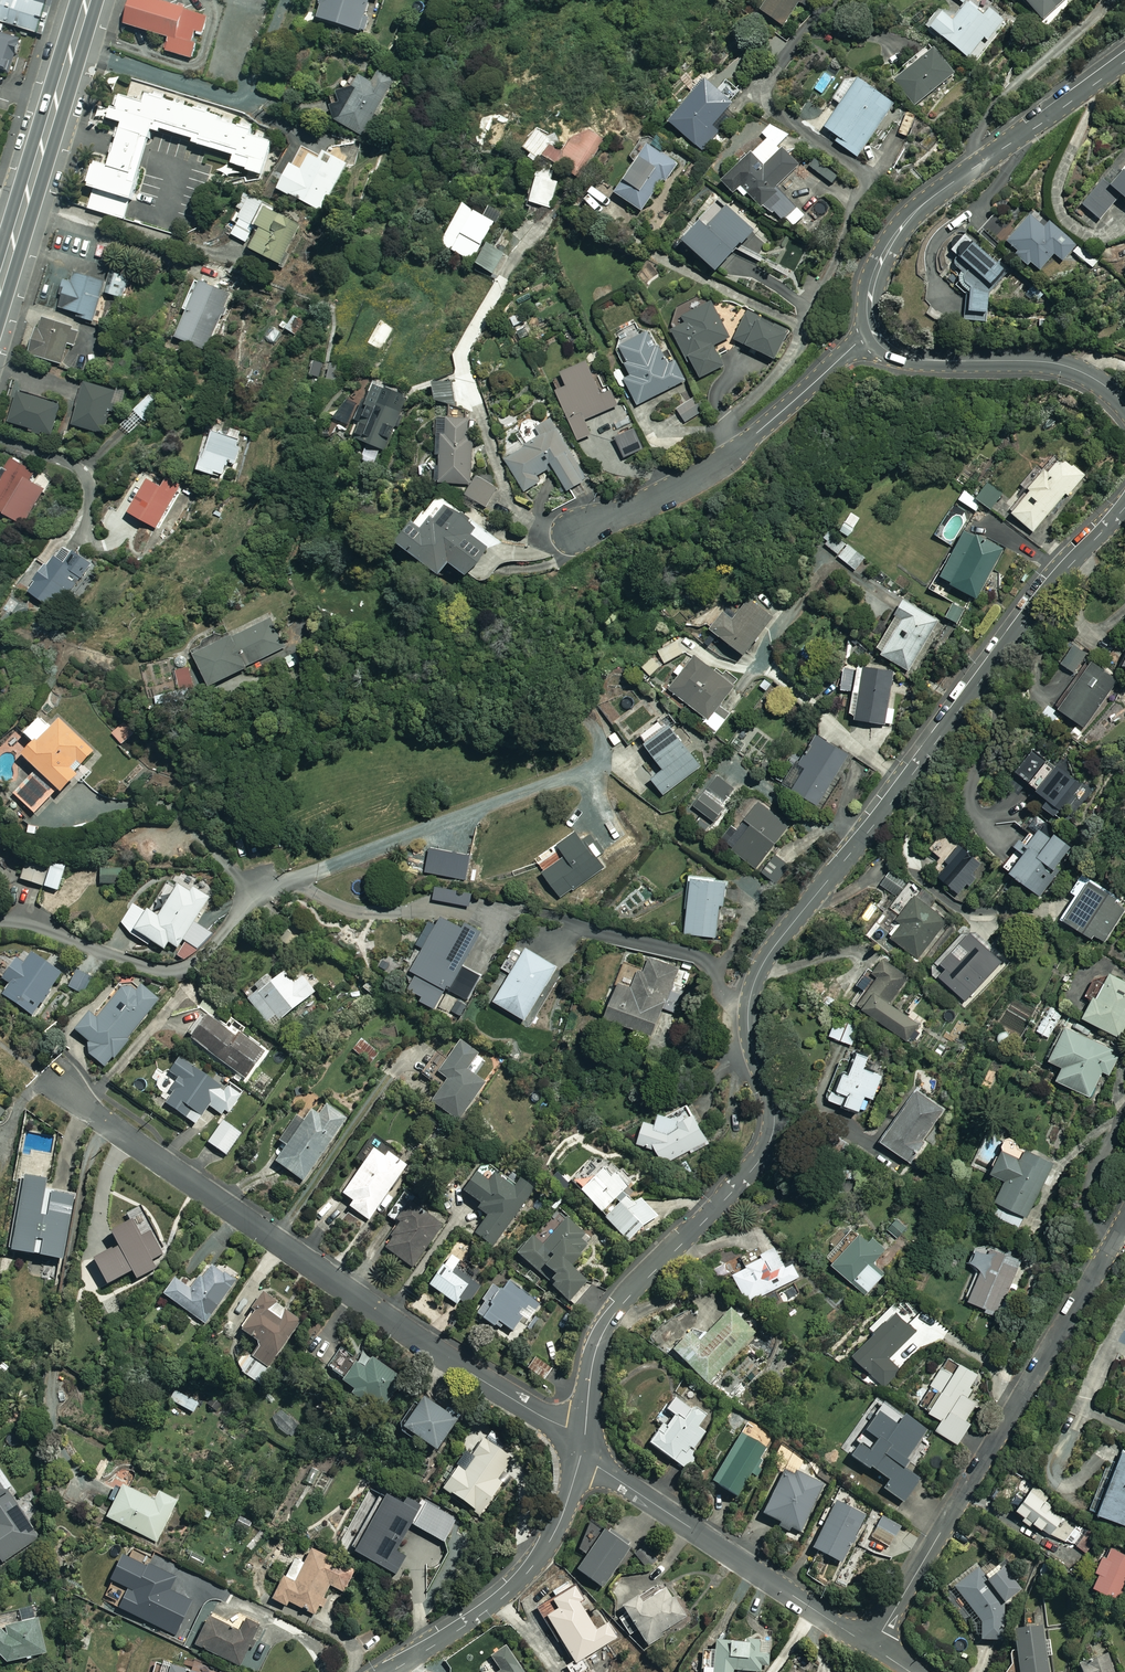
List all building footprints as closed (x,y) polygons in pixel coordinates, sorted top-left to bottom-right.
[(53,0),(0,0),(0,24),(41,37),(53,0)] [(150,0),(134,0),(126,27),(168,40),(165,52),(187,59),(200,15),(150,0)] [(366,35),(377,0),(327,0),(321,21),(366,35)] [(764,13),(786,29),(807,0),(773,0),(764,13)] [(1045,22),(1069,0),(1026,0),(1045,22)] [(987,18),(972,6),(959,22),(944,10),(930,27),(972,61),(1005,20),(993,10),(987,18)] [(0,37),(0,68),(4,69),(12,40),(0,37)] [(956,74),(933,47),(905,70),(909,74),(898,84),(916,107),(956,74)] [(397,82),(382,74),(375,85),(356,74),(331,118),(365,138),(397,82)] [(895,106),(853,77),(836,102),(844,107),(828,130),(841,140),(838,144),(859,159),(895,106)] [(714,128),(743,94),(727,80),(718,91),(709,84),(673,126),(703,151),(719,133),(714,128)] [(116,171),(100,165),(98,171),(92,169),(87,185),(93,187),(92,192),(97,193),(91,211),(127,222),(133,203),(137,204),(158,135),(164,137),(165,134),(198,144),(197,147),(238,160),(236,168),(264,176),(275,141),(227,126),(229,122),(153,98),(150,106),(127,99),(123,113),(118,111),(114,124),(129,129),(116,171)] [(487,109),(473,138),(480,142),(478,146),(492,153),(494,148),(500,151),(514,121),(487,109)] [(776,188),(800,166),(783,147),(790,141),(776,125),(764,135),(772,144),(726,185),(738,198),(746,190),(766,212),(783,197),(776,188)] [(605,141),(584,126),(563,155),(556,150),(550,159),(578,179),(605,141)] [(554,143),(540,133),(527,152),(541,161),(554,143)] [(681,166),(641,141),(631,157),(637,161),(616,196),(645,214),(664,184),(668,187),(681,166)] [(324,158),(306,149),(283,192),(322,212),(347,165),(326,154),(324,158)] [(820,159),(812,168),(832,185),(840,175),(820,159)] [(532,204),(551,209),(561,174),(542,169),(532,204)] [(1114,186),(1107,181),(1085,207),(1102,221),(1122,197),(1124,199),(1124,173),(1114,186)] [(616,191),(602,181),(586,204),(600,214),(616,191)] [(245,221),(241,230),(261,241),(255,252),(284,268),(305,229),(278,215),(280,210),(254,196),(241,219),(245,221)] [(1002,251),(1026,222),(1004,204),(981,233),(1002,251)] [(496,223),(465,206),(443,245),(474,263),(496,223)] [(758,234),(732,211),(717,229),(707,220),(701,227),(706,230),(690,248),(721,275),(758,234)] [(819,220),(800,213),(796,224),(815,232),(819,220)] [(1019,258),(1032,269),(1035,266),(1044,274),(1058,257),(1065,263),(1080,247),(1053,224),(1047,230),(1033,218),(1010,245),(1021,254),(1019,258)] [(498,276),(519,235),(507,229),(497,249),(491,247),(481,267),(498,276)] [(957,285),(969,298),(967,325),(991,326),(994,291),(1012,272),(1002,263),(999,266),(970,239),(955,254),(961,260),(956,266),(966,276),(957,285)] [(661,276),(653,265),(641,274),(649,284),(661,276)] [(74,284),(68,282),(62,297),(65,298),(61,309),(80,316),(79,320),(94,325),(106,294),(121,300),(128,279),(113,273),(108,286),(78,274),(74,284)] [(233,297),(205,284),(180,339),(208,352),(233,297)] [(731,339),(714,305),(686,319),(689,326),(675,333),(690,362),(693,361),(703,381),(727,369),(715,347),(731,339)] [(521,312),(510,318),(518,337),(530,332),(521,312)] [(791,332),(751,313),(736,342),(777,362),(791,332)] [(70,369),(82,333),(43,320),(31,356),(70,369)] [(667,362),(652,334),(619,351),(633,379),(627,382),(640,406),(686,382),(677,365),(667,362)] [(319,378),(327,364),(320,359),(311,374),(319,378)] [(605,392),(594,364),(566,376),(572,391),(561,395),(580,443),(594,437),(588,422),(620,408),(613,389),(605,392)] [(346,369),(334,365),(328,381),(340,385),(346,369)] [(456,404),(455,383),(437,384),(439,405),(456,404)] [(115,393),(87,384),(74,425),(101,434),(115,393)] [(409,400),(380,389),(374,404),(366,401),(356,426),(351,425),(347,436),(389,452),(409,400)] [(138,424),(158,402),(150,395),(123,425),(132,434),(141,426),(138,424)] [(37,432),(36,435),(45,437),(45,435),(55,438),(64,408),(22,396),(13,426),(37,432)] [(704,413),(696,400),(679,410),(687,423),(704,413)] [(476,423),(438,421),(437,438),(441,439),(438,483),(472,485),(476,423)] [(590,482),(554,423),(540,431),(545,440),(508,462),(527,493),(542,484),(538,478),(555,468),(571,494),(590,482)] [(248,433),(218,424),(209,452),(206,451),(200,472),(233,482),(248,433)] [(24,524),(50,482),(39,475),(35,482),(31,480),(35,473),(13,460),(7,470),(5,468),(0,476),(0,510),(24,524)] [(1086,479),(1065,460),(1051,476),(1048,473),(1031,493),(1034,495),(1015,517),(1036,534),(1069,496),(1070,497),(1086,479)] [(500,490),(480,479),(469,497),(489,509),(500,490)] [(165,488),(153,481),(133,515),(159,531),(183,491),(169,482),(165,488)] [(1004,496),(990,486),(979,502),(993,512),(1004,496)] [(482,530),(442,501),(406,550),(449,582),(458,570),(475,582),(496,554),(475,539),(482,530)] [(862,520),(853,513),(841,531),(851,537),(862,520)] [(968,534),(944,581),(954,587),(953,588),(979,601),(1004,553),(968,534)] [(869,561),(850,545),(840,558),(859,573),(869,561)] [(93,566),(66,547),(51,568),(41,561),(23,587),(59,613),(93,566)] [(776,621),(751,603),(737,622),(726,614),(713,632),(748,659),(776,621)] [(940,622),(908,604),(879,655),(912,673),(940,622)] [(966,613),(954,607),(947,619),(959,625),(966,613)] [(292,649),(276,619),(198,659),(214,689),(292,649)] [(685,654),(677,640),(659,651),(667,664),(685,654)] [(1090,657),(1076,647),(1063,666),(1077,675),(1090,657)] [(663,667),(655,658),(644,668),(653,677),(663,667)] [(688,670),(680,665),(674,673),(681,679),(671,692),(721,730),(733,715),(722,706),(735,688),(697,659),(688,670)] [(1119,682),(1095,665),(1083,683),(1080,680),(1070,694),(1074,696),(1062,713),(1086,730),(1119,682)] [(895,675),(862,669),(852,721),(894,729),(897,712),(889,710),(895,675)] [(194,704),(191,691),(158,698),(161,711),(194,704)] [(17,732),(36,749),(53,730),(35,713),(17,732)] [(135,734),(124,722),(113,733),(124,745),(135,734)] [(665,722),(644,738),(650,747),(649,748),(667,772),(655,782),(666,796),(703,767),(674,730),(672,732),(665,722)] [(53,730),(36,749),(24,761),(64,797),(99,760),(59,723),(53,730)] [(852,757),(821,738),(804,764),(802,763),(787,787),(820,808),(852,757)] [(1084,788),(1037,752),(1019,776),(1054,803),(1047,812),(1059,821),(1084,788)] [(56,799),(33,777),(15,797),(38,818),(56,799)] [(791,828),(762,805),(746,825),(739,820),(722,842),(758,870),(791,828)] [(1030,834),(1005,870),(1015,877),(1014,879),(1041,898),(1074,849),(1057,838),(1055,841),(1041,831),(1046,824),(1033,815),(1023,828),(1030,834)] [(610,866),(584,828),(556,847),(562,856),(542,869),(563,899),(610,866)] [(987,868),(963,848),(949,865),(952,867),(942,880),(959,894),(955,898),(960,902),(987,868)] [(21,881),(59,893),(68,864),(30,852),(21,881)] [(792,868),(777,856),(763,875),(778,886),(792,868)] [(119,871),(102,869),(101,887),(118,888),(119,871)] [(909,882),(895,870),(882,886),(896,898),(909,882)] [(728,888),(697,882),(687,934),(718,940),(728,888)] [(1082,882),(1073,896),(1078,899),(1063,922),(1103,947),(1124,913),(1124,909),(1082,882)] [(178,886),(174,892),(165,887),(148,914),(134,906),(121,926),(166,954),(171,946),(180,952),(212,901),(195,890),(192,894),(178,886)] [(949,922),(907,889),(878,927),(919,960),(949,922)] [(421,977),(411,995),(426,1002),(424,1005),(449,1018),(452,1012),(463,1018),(484,977),(466,967),(483,934),(469,926),(466,932),(445,921),(441,929),(433,925),(421,950),(428,953),(416,975),(421,977)] [(561,969),(531,951),(499,1005),(529,1023),(561,969)] [(63,976),(33,957),(26,968),(18,963),(5,983),(11,986),(4,997),(35,1018),(63,976)] [(681,970),(653,960),(647,976),(642,974),(636,990),(624,986),(611,1023),(659,1040),(669,1011),(676,1013),(684,989),(676,986),(681,970)] [(876,976),(869,971),(858,987),(862,990),(853,1003),(909,1042),(921,1025),(893,1006),(911,980),(886,962),(876,976)] [(94,981),(79,972),(70,987),(85,996),(94,981)] [(296,986),(287,975),(278,981),(274,976),(257,990),(260,994),(250,1003),(273,1031),(323,989),(311,974),(296,986)] [(1113,977),(1109,986),(1097,980),(1088,999),(1096,1003),(1087,1022),(1122,1039),(1124,1032),(1124,983),(1113,977)] [(77,1034),(92,1046),(91,1056),(106,1069),(161,1003),(145,990),(137,999),(127,991),(100,1024),(91,1017),(77,1034)] [(1035,1007),(1015,996),(1010,1006),(1030,1016),(1035,1007)] [(1064,1015),(1052,1009),(1038,1033),(1050,1040),(1064,1015)] [(204,1018),(189,1040),(238,1073),(233,1079),(240,1084),(244,1078),(248,1080),(266,1055),(240,1037),(237,1041),(204,1018)] [(861,1029),(838,1022),(833,1040),(856,1047),(861,1029)] [(1121,1054),(1068,1029),(1058,1050),(1060,1051),(1053,1065),(1066,1071),(1060,1084),(1092,1099),(1105,1072),(1111,1075),(1121,1054)] [(484,1060),(463,1045),(440,1077),(449,1084),(433,1107),(459,1125),(487,1086),(473,1077),(484,1060)] [(873,1059),(859,1054),(856,1063),(844,1059),(829,1102),(864,1115),(870,1098),(877,1101),(885,1078),(868,1072),(873,1059)] [(165,1105),(197,1127),(204,1116),(208,1119),(213,1113),(208,1110),(210,1108),(223,1116),(226,1112),(230,1115),(246,1092),(231,1083),(226,1091),(182,1061),(172,1076),(181,1082),(165,1105)] [(946,1110),(918,1092),(884,1145),(912,1163),(946,1110)] [(692,1121),(685,1108),(660,1121),(664,1130),(648,1124),(642,1144),(657,1147),(666,1165),(710,1143),(698,1118),(692,1121)] [(348,1123),(329,1109),(322,1120),(315,1115),(308,1125),(300,1119),(281,1145),(289,1150),(278,1165),(305,1184),(348,1123)] [(243,1135),(226,1123),(210,1145),(228,1157),(243,1135)] [(1055,1164),(1030,1153),(1025,1163),(1007,1155),(996,1179),(1010,1185),(1000,1206),(1030,1220),(1055,1164)] [(387,1161),(377,1154),(345,1197),(355,1204),(352,1209),(370,1223),(409,1169),(391,1156),(387,1161)] [(515,1187),(490,1167),(467,1196),(492,1216),(477,1236),(494,1249),(537,1194),(520,1180),(515,1187)] [(614,1182),(606,1174),(584,1195),(603,1215),(630,1188),(619,1177),(614,1182)] [(48,1185),(23,1181),(12,1255),(64,1263),(74,1198),(47,1194),(48,1185)] [(636,1207),(629,1200),(608,1220),(631,1245),(659,1219),(642,1201),(636,1207)] [(445,1225),(415,1203),(400,1224),(403,1227),(386,1250),(413,1269),(445,1225)] [(169,1240),(123,1216),(90,1280),(102,1286),(105,1280),(112,1284),(115,1278),(133,1287),(141,1273),(149,1277),(169,1240)] [(595,1242),(569,1221),(546,1249),(535,1240),(520,1258),(541,1275),(545,1270),(559,1282),(552,1289),(572,1305),(589,1285),(571,1270),(595,1242)] [(873,1245),(855,1229),(850,1235),(843,1230),(831,1243),(837,1249),(827,1260),(867,1297),(885,1277),(873,1266),(887,1251),(876,1241),(873,1245)] [(1023,1263),(982,1245),(972,1266),(980,1270),(965,1301),(999,1316),(1023,1263)] [(789,1269),(780,1250),(765,1258),(766,1261),(737,1276),(751,1304),(803,1277),(796,1265),(789,1269)] [(761,1262),(758,1253),(744,1257),(746,1266),(761,1262)] [(479,1276),(454,1259),(433,1289),(458,1306),(479,1276)] [(237,1283),(215,1268),(205,1281),(202,1279),(193,1293),(178,1282),(166,1298),(207,1326),(237,1283)] [(541,1304),(509,1285),(504,1293),(495,1287),(477,1317),(501,1331),(503,1327),(518,1336),(526,1321),(529,1323),(541,1304)] [(303,1321),(265,1297),(242,1334),(262,1347),(254,1361),(249,1357),(240,1371),(263,1385),(303,1321)] [(918,1333),(894,1309),(872,1330),(879,1336),(857,1358),(885,1387),(901,1370),(891,1360),(918,1333)] [(757,1335),(734,1313),(707,1341),(697,1331),(675,1354),(708,1386),(757,1335)] [(362,1363),(341,1351),(329,1370),(348,1382),(346,1386),(358,1393),(356,1397),(383,1413),(404,1379),(366,1356),(362,1363)] [(982,1378),(951,1357),(920,1405),(946,1423),(939,1433),(961,1447),(976,1424),(971,1421),(981,1406),(969,1398),(982,1378)] [(547,1367),(537,1360),(530,1371),(539,1378),(547,1367)] [(200,1404),(176,1391),(171,1401),(195,1414),(200,1404)] [(711,1420),(676,1398),(667,1412),(677,1419),(670,1431),(662,1426),(649,1446),(688,1471),(699,1454),(696,1452),(707,1434),(703,1432),(711,1420)] [(461,1423),(428,1402),(408,1435),(441,1455),(461,1423)] [(902,1417),(884,1406),(874,1422),(872,1421),(858,1444),(861,1446),(852,1461),(891,1484),(885,1493),(906,1506),(920,1482),(904,1472),(928,1432),(907,1420),(900,1430),(895,1427),(902,1417)] [(766,1461),(764,1460),(769,1450),(744,1436),(715,1487),(740,1501),(754,1477),(760,1481),(765,1472),(761,1470),(766,1461)] [(513,1459),(487,1442),(472,1465),(464,1460),(443,1492),(483,1517),(505,1482),(500,1479),(513,1459)] [(1118,1446),(1091,1507),(1124,1522),(1124,1449),(1118,1446)] [(824,1485),(789,1468),(766,1518),(801,1534),(824,1485)] [(0,1469),(0,1560),(3,1564),(45,1536),(0,1469)] [(1023,1484),(1010,1505),(1023,1513),(1020,1518),(1028,1523),(1030,1519),(1065,1542),(1076,1526),(1049,1508),(1052,1503),(1023,1484)] [(157,1505),(126,1490),(111,1520),(159,1544),(178,1503),(162,1495),(157,1505)] [(373,1516),(368,1513),(359,1528),(365,1531),(352,1554),(398,1579),(409,1559),(398,1553),(415,1523),(428,1531),(439,1510),(420,1499),(412,1513),(383,1497),(373,1516)] [(867,1519),(832,1502),(824,1518),(830,1521),(815,1552),(844,1566),(867,1519)] [(901,1528),(883,1520),(874,1540),(892,1548),(901,1528)] [(633,1549),(595,1525),(579,1551),(590,1558),(580,1575),(607,1592),(633,1549)] [(1098,1552),(1090,1566),(1095,1569),(1089,1580),(1118,1595),(1124,1581),(1124,1551),(1108,1543),(1103,1554),(1098,1552)] [(133,1572),(141,1559),(130,1552),(122,1565),(133,1572)] [(314,1557),(308,1567),(299,1562),(275,1602),(288,1609),(292,1603),(315,1617),(333,1588),(344,1595),(353,1580),(314,1557)] [(1016,1588),(999,1565),(981,1578),(975,1569),(953,1584),(976,1616),(976,1638),(999,1638),(999,1604),(997,1601),(1016,1588)] [(174,1580),(148,1568),(136,1594),(130,1592),(122,1610),(156,1626),(162,1612),(172,1617),(183,1592),(171,1586),(174,1580)] [(587,1604),(573,1581),(554,1594),(559,1601),(542,1612),(577,1665),(619,1639),(609,1623),(598,1630),(583,1607),(587,1604)] [(91,1586),(79,1582),(74,1593),(86,1598),(91,1586)] [(690,1622),(670,1592),(644,1609),(639,1602),(625,1611),(650,1648),(690,1622)] [(0,1619),(0,1656),(9,1666),(49,1656),(37,1610),(0,1619)] [(233,1625),(213,1616),(198,1648),(242,1668),(262,1625),(238,1614),(233,1625)] [(1039,1623),(1008,1627),(1011,1656),(999,1671),(1045,1671),(1039,1623)] [(771,1644),(719,1645),(719,1653),(705,1653),(705,1671),(771,1671),(771,1644)] [(507,1649),(493,1659),(502,1671),(524,1671),(507,1649)] [(1105,1652),(1074,1662),(1077,1671),(1111,1671),(1105,1652)]
